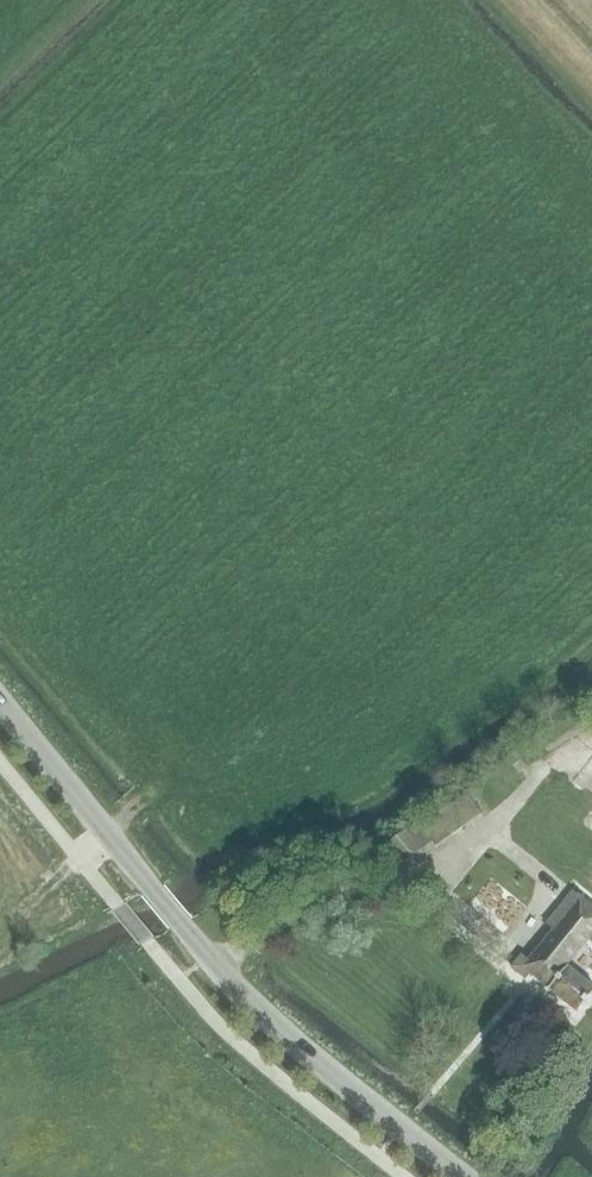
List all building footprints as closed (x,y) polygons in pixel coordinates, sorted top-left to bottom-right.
[(405,830),(421,850),(432,841),(437,847),(483,813),(468,793),(422,827),(417,819),(405,830)] [(396,868),(421,850),(405,830),(381,848),(396,868)] [(591,934),(591,907),(573,891),(546,925),(553,931),(529,960),(522,954),(511,967),(519,974),(524,968),(577,1012),(591,994),(591,986),(567,965),(591,934)]
